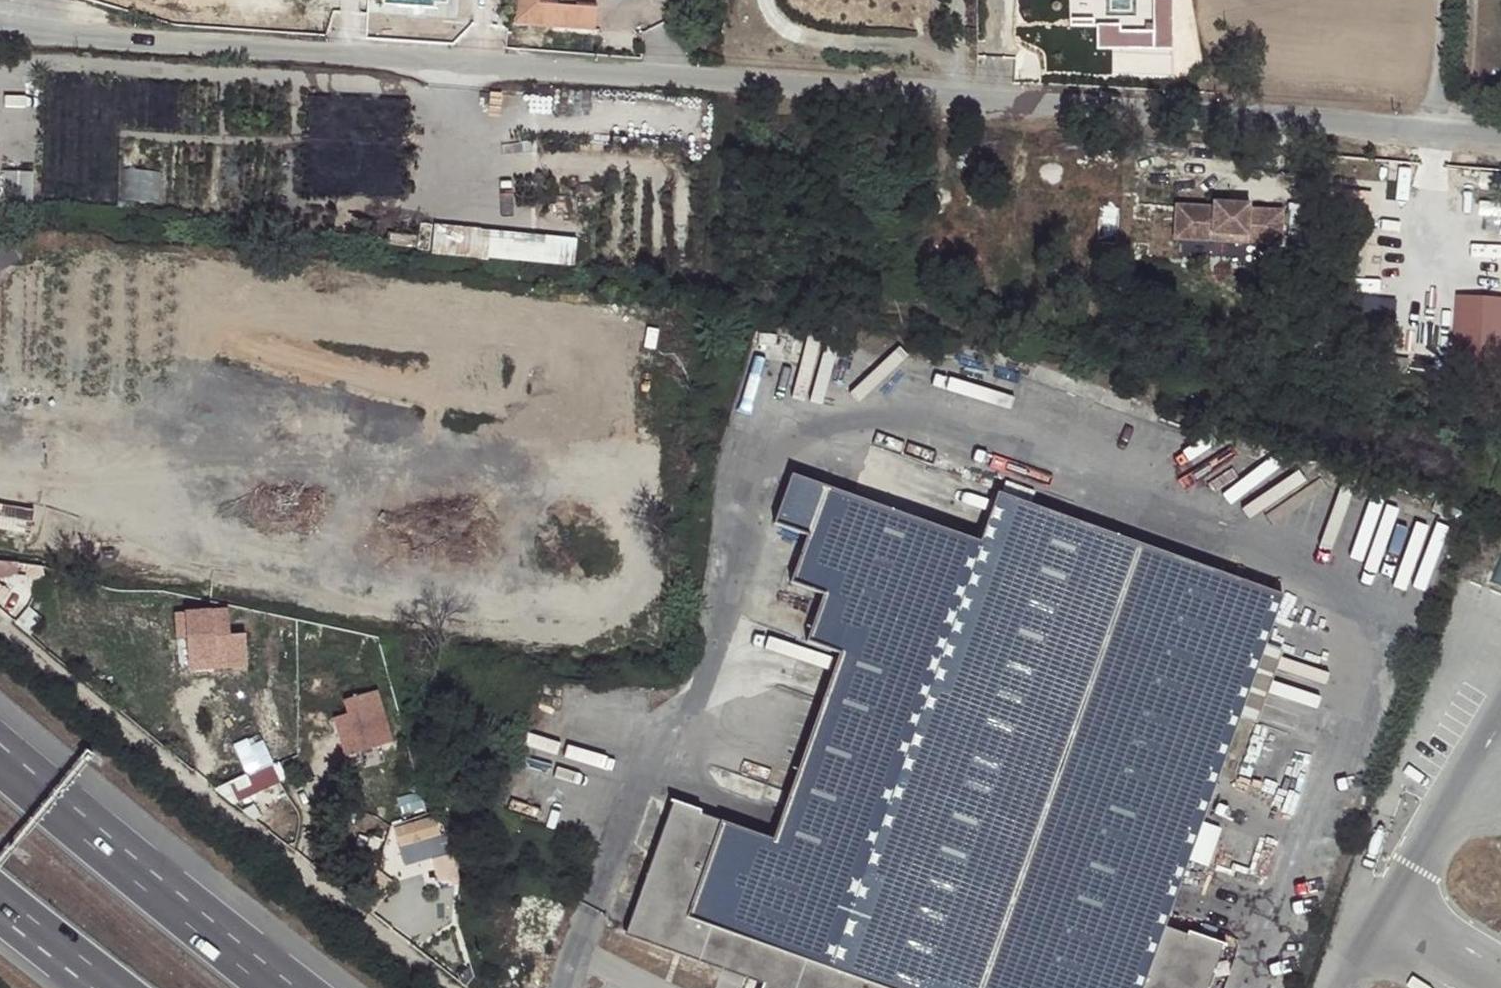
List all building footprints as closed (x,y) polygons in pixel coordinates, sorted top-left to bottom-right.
[(535,3),(508,0),(506,24),(587,30),(589,7),(535,3)] [(1178,46),(1178,0),(1159,0),(1160,27),(1102,27),(1102,47),(1178,46)] [(125,197),(164,202),(167,171),(129,166),(125,197)] [(8,198),(36,199),(36,169),(8,169),(8,198)] [(1302,233),(1300,198),(1266,200),(1266,195),(1239,196),(1239,201),(1229,202),(1192,203),(1194,238),(1302,233)] [(438,226),(436,256),(580,261),(581,231),(438,226)] [(1458,366),(1500,366),(1500,293),(1458,294),(1458,366)] [(794,520),(825,533),(807,580),(836,592),(816,637),(849,651),(775,835),(708,806),(697,833),(716,842),(693,897),(688,912),(641,891),(628,922),(696,951),(707,923),(799,959),(788,987),(1149,987),(1196,867),(1217,875),(1231,837),(1210,830),(1253,726),(1282,651),(1298,609),(1015,496),(997,545),(812,473),(794,520)] [(22,586),(20,557),(0,558),(0,587),(22,586)] [(229,608),(184,612),(189,673),(247,668),(244,634),(231,635),(229,608)] [(1275,735),(1305,660),(1282,651),(1253,726),(1275,735)] [(378,690),(342,700),(346,714),(332,718),(343,758),(381,748),(376,729),(388,725),(378,690)] [(275,765),(214,789),(233,805),(283,784),(275,765)] [(697,833),(708,806),(709,803),(707,802),(682,790),(641,891),(688,912),(693,897),(716,842),(697,833)] [(448,852),(436,815),(393,829),(405,866),(448,852)] [(696,951),(763,979),(760,987),(788,987),(799,959),(707,923),(696,951)]
